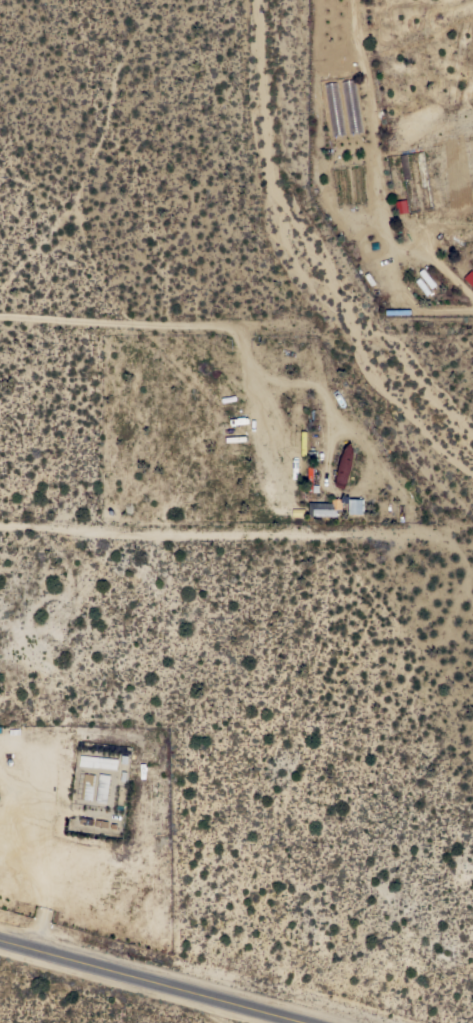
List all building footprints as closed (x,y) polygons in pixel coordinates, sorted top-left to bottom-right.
[(472,286),(472,272),(471,270),(463,278),(472,287),(472,286)] [(352,444),(353,448),(353,452),(353,456),(352,462),(349,473),(347,480),(344,488),(340,487),(337,486),(335,485),(336,477),(337,469),(340,460),(342,452),(344,448),(346,445),(348,443),(350,442),(352,444)] [(307,466),(312,466),(312,484),(319,484),(318,492),(312,492),(312,491),(307,491),(307,466)] [(420,501),(416,504),(403,483),(407,480),(420,501)] [(331,502),(331,498),(341,498),(341,508),(336,508),(336,516),(308,515),(308,502),(331,502)] [(363,513),(348,513),(348,498),(364,498),(363,513)] [(117,758),(116,769),(78,765),(79,754),(117,758)] [(91,800),(80,799),(83,772),(94,774),(91,800)] [(106,803),(94,801),(98,773),(110,774),(106,803)]
